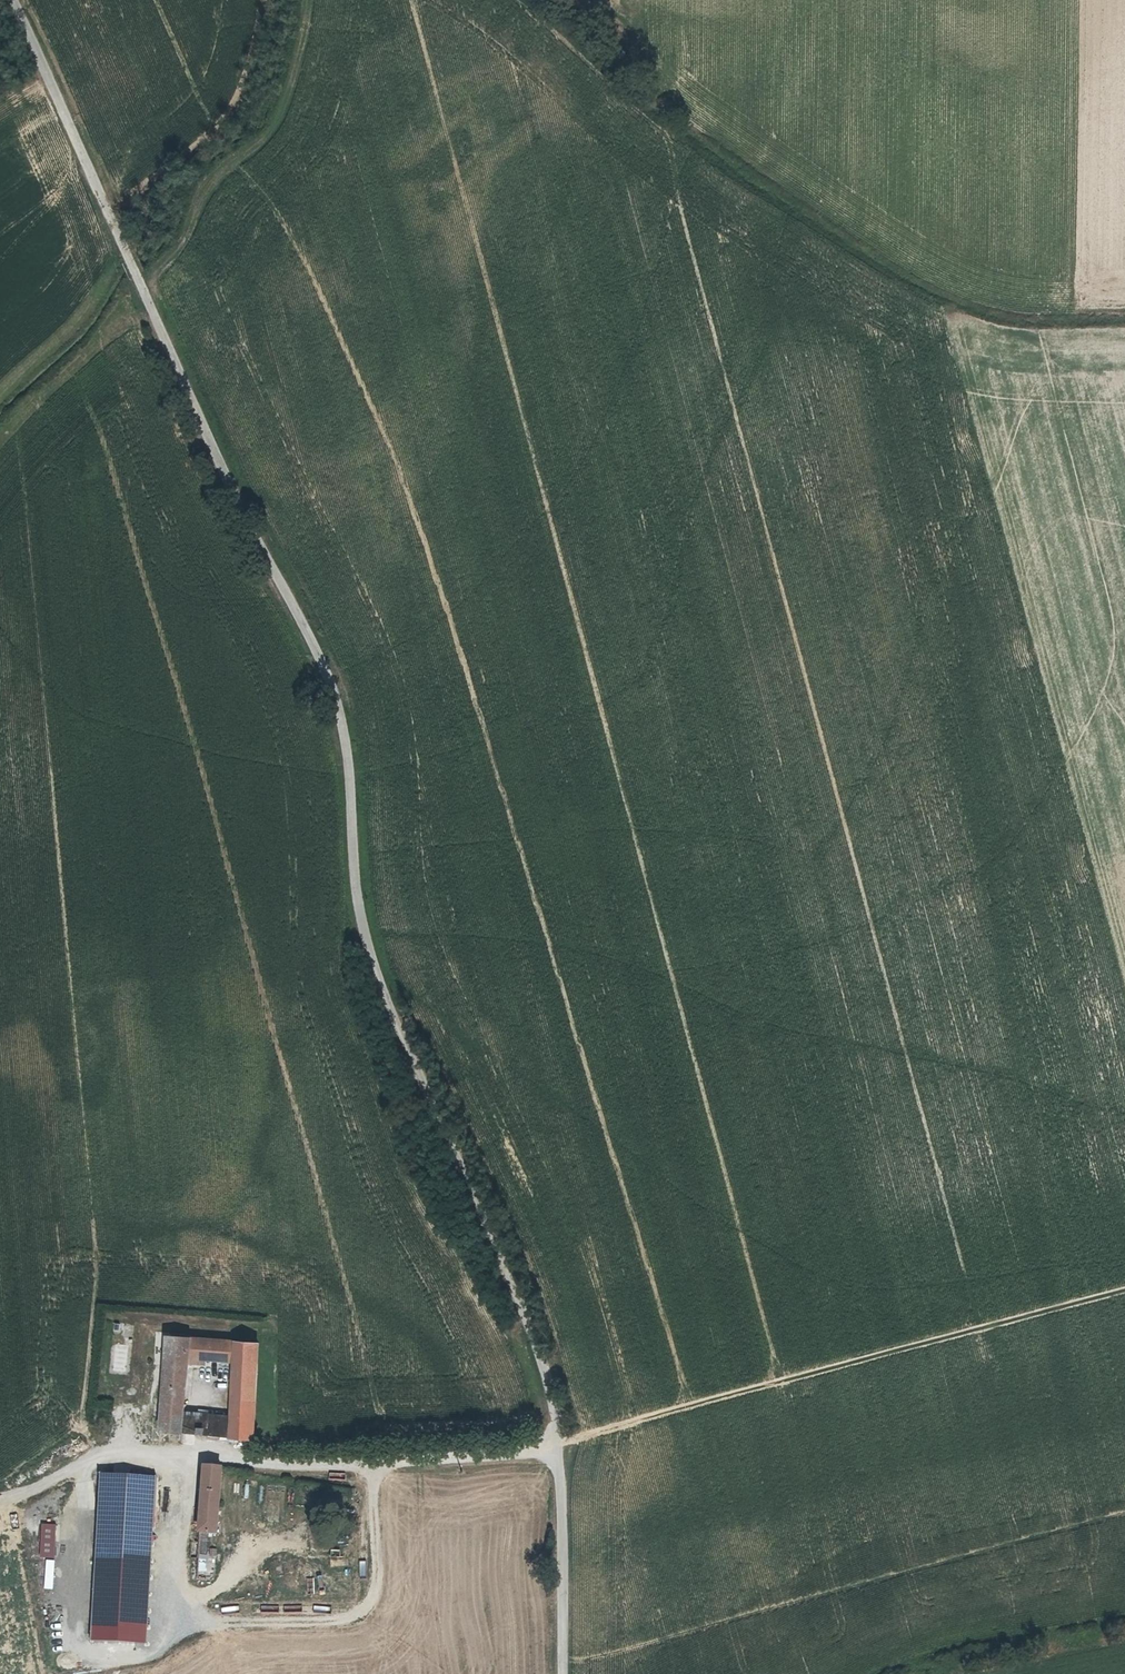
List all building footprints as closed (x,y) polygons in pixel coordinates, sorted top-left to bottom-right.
[(113,1321),(107,1372),(128,1375),(134,1324),(113,1321)] [(232,1420),(231,1439),(255,1440),(257,1344),(169,1340),(162,1406),(151,1405),(148,1448),(182,1449),(186,1408),(182,1407),(186,1363),(233,1365),(232,1420)] [(231,1439),(232,1420),(197,1418),(195,1438),(231,1439)] [(204,1471),(201,1534),(220,1534),(221,1471),(204,1469),(204,1471)] [(183,1476),(141,1474),(135,1564),(158,1566),(162,1520),(180,1521),(183,1476)] [(108,1480),(117,1605),(135,1605),(125,1486),(139,1485),(138,1476),(108,1480)] [(248,1501),(247,1515),(254,1515),(255,1501),(248,1501)] [(361,1515),(351,1515),(353,1531),(366,1530),(361,1515)] [(53,1558),(54,1523),(38,1523),(37,1558),(53,1558)] [(40,1585),(52,1584),(51,1565),(39,1566),(40,1585)] [(138,1661),(135,1605),(117,1605),(121,1662),(138,1661)]
